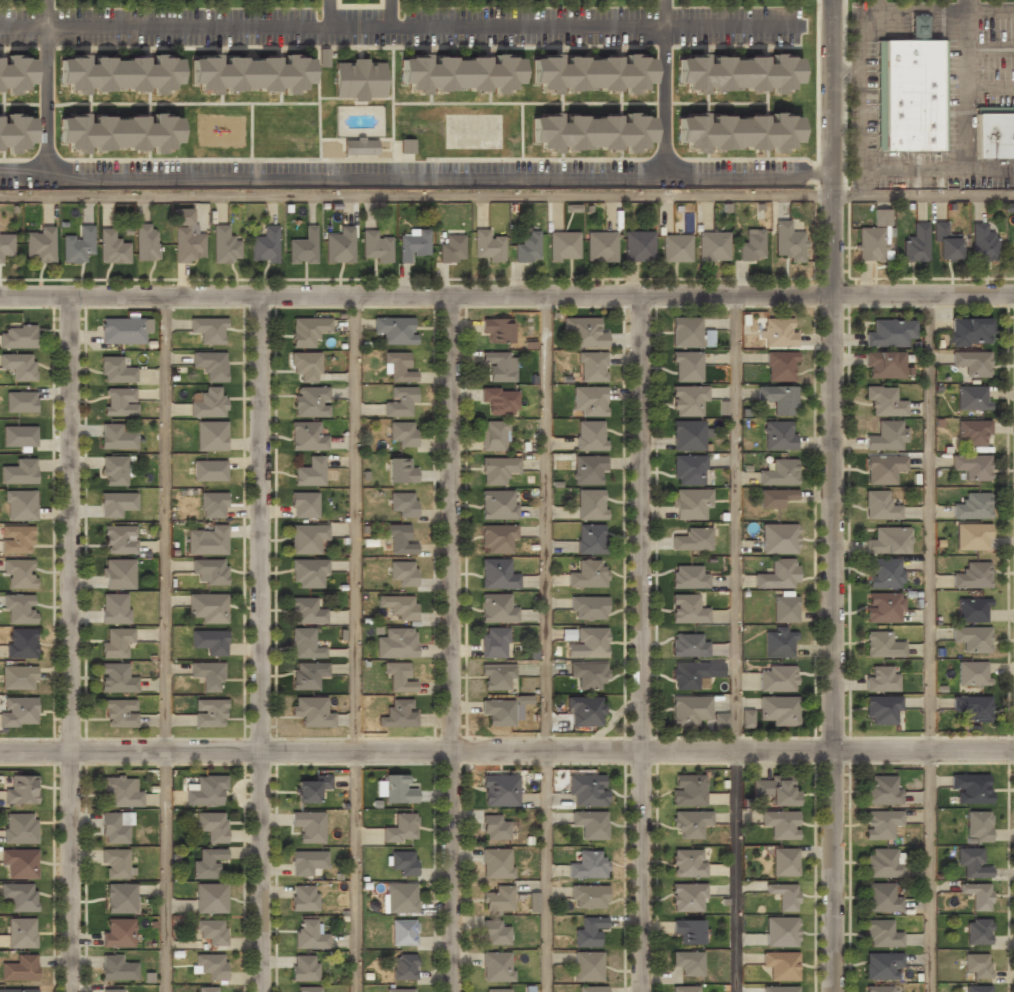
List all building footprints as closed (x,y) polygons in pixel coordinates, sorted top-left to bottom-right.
[(910,39),(926,40),(926,16),(911,15),(910,39)] [(876,40),(876,151),(945,151),(945,40),(876,40)] [(327,65),(327,50),(318,50),(318,65),(327,65)] [(199,94),(217,94),(217,91),(301,90),(301,83),(310,83),(309,55),(279,56),(279,57),(220,58),(220,56),(189,57),(190,84),(199,84),(199,94)] [(650,56),(624,56),(624,63),(617,63),(617,57),(561,57),(561,55),(530,55),(530,83),(540,83),(540,94),(557,93),(557,90),(623,89),(623,92),(642,92),(642,84),(651,83),(650,56)] [(676,56),(676,83),(685,83),(685,93),(703,93),(703,90),(769,90),(769,93),(787,93),(787,83),(797,83),(797,55),(770,55),(770,62),(763,63),(763,57),(706,57),(706,55),(676,56)] [(5,91),(5,95),(24,94),(23,84),(33,84),(32,56),(2,56),(2,57),(0,57),(0,91),(5,91)] [(178,56),(149,56),(148,59),(86,59),(86,56),(58,56),(58,84),(68,84),(68,95),(86,95),(86,90),(151,91),(151,93),(170,93),(170,84),(178,84),(178,56)] [(519,56),(492,56),(492,58),(426,59),(426,56),(398,56),(398,84),(408,84),(408,94),(426,94),(426,90),(492,90),(492,93),(511,92),(511,83),(520,83),(519,56)] [(384,59),(334,59),(334,100),(384,100),(384,59)] [(974,158),(1013,158),(1013,113),(974,113),(974,158)] [(650,115),(621,114),(620,117),(560,116),(560,114),(531,114),(530,143),(540,143),(540,152),(558,153),(558,148),(623,149),(623,152),(641,152),(642,142),(650,142),(650,115)] [(676,114),(676,143),(685,143),(685,153),(704,153),(704,149),(769,148),(769,152),(788,152),(787,142),(797,142),(796,114),(766,114),(766,116),(706,116),(706,114),(676,114)] [(178,115),(149,115),(149,117),(88,117),(88,115),(59,115),(59,144),(68,144),(68,153),(85,153),(85,150),(169,150),(169,143),(178,143),(178,115)] [(0,116),(0,151),(6,151),(6,153),(23,153),(23,143),(33,143),(32,116),(0,116)] [(375,140),(342,140),(342,155),(375,155),(375,140)] [(411,153),(411,141),(401,141),(401,153),(411,153)] [(889,211),(873,210),(873,226),(888,226),(889,211)] [(203,261),(203,235),(190,235),(190,212),(177,212),(177,225),(174,225),(174,261),(203,261)] [(774,221),(774,256),(787,256),(787,263),(804,263),(803,232),(790,232),(789,221),(774,221)] [(959,260),(959,236),(947,236),(947,222),(933,222),(933,260),(959,260)] [(927,261),(927,223),(912,223),(912,238),(902,238),(902,261),(927,261)] [(971,262),(996,262),(996,233),(985,233),(985,223),(971,223),(971,262)] [(156,225),(136,225),(136,261),(156,261),(156,225)] [(277,225),(262,225),(262,236),(250,236),(250,262),(277,262),(277,225)] [(228,226),(213,226),(213,262),(240,262),(240,239),(228,239),(228,226)] [(315,226),(306,226),(306,239),(288,239),(288,262),(315,262),(315,226)] [(324,262),(353,262),(353,226),(336,226),(336,235),(324,235),(324,262)] [(54,227),(37,227),(37,234),(26,234),(26,263),(54,263),(54,227)] [(84,264),(84,256),(93,256),(93,227),(79,227),(79,237),(62,237),(62,264),(84,264)] [(858,262),(884,262),(884,228),(858,228),(858,262)] [(474,229),(474,257),(485,257),(485,262),(504,262),(504,237),(491,237),(491,229),(474,229)] [(99,264),(129,264),(129,243),(115,243),(115,230),(99,230),(99,264)] [(399,236),(399,264),(411,264),(411,256),(428,256),(428,230),(417,230),(417,236),(399,236)] [(763,230),(746,230),(746,241),(738,241),(738,260),(763,260),(763,230)] [(362,231),(362,257),(373,257),(373,262),(391,262),(391,238),(378,238),(378,231),(362,231)] [(514,242),(514,262),(538,262),(538,231),(522,231),(522,242),(514,242)] [(653,231),(624,231),(624,262),(653,262),(653,231)] [(578,232),(548,232),(549,261),(578,261),(578,232)] [(586,262),(616,262),(616,233),(586,233),(586,262)] [(698,262),(728,262),(728,233),(698,233),(698,262)] [(3,264),(3,254),(13,254),(13,234),(0,234),(0,264),(3,264)] [(438,244),(438,263),(463,263),(463,235),(446,235),(446,244),(438,244)] [(690,262),(690,236),(661,236),(661,262),(690,262)] [(671,348),(700,348),(700,317),(671,317),(671,348)] [(144,319),(101,319),(101,345),(144,345),(144,319)] [(199,345),(224,345),(224,319),(189,319),(189,334),(199,334),(199,345)] [(291,319),(291,348),(317,348),(317,334),(330,334),(330,319),(291,319)] [(383,345),(414,345),(414,319),(373,319),(373,334),(383,334),(383,345)] [(510,341),(510,319),(481,319),(481,341),(510,341)] [(598,319),(563,319),(563,337),(571,337),(571,348),(606,348),(606,333),(598,333),(598,319)] [(763,347),(795,347),(795,319),(763,319),(763,347)] [(990,346),(990,319),(948,319),(948,346),(990,346)] [(864,348),(905,348),(905,339),(915,339),(915,321),(870,321),(870,332),(864,332),(864,348)] [(35,348),(35,327),(0,327),(0,348),(35,348)] [(514,382),(514,362),(507,362),(507,352),(482,352),(482,363),(490,363),(490,382),(514,382)] [(795,381),(795,352),(765,352),(765,381),(795,381)] [(225,382),(225,353),(191,353),(191,370),(204,370),(204,382),(225,382)] [(320,382),(320,353),(290,353),(290,373),(300,373),(300,382),(320,382)] [(408,353),(383,353),(383,373),(388,373),(388,382),(416,382),(416,371),(408,371),(408,353)] [(606,353),(578,353),(578,382),(606,382),(606,353)] [(700,353),(672,353),(672,382),(700,382),(700,353)] [(903,353),(864,353),(864,379),(903,379),(903,353)] [(989,353),(950,353),(950,367),(963,367),(963,378),(989,378),(989,353)] [(35,356),(0,356),(0,370),(13,370),(13,382),(35,382),(35,356)] [(122,357),(101,357),(101,382),(134,382),(134,369),(122,369),(122,357)] [(225,396),(219,396),(219,387),(205,387),(205,394),(190,394),(190,416),(225,416),(225,396)] [(328,417),(328,387),(293,387),(293,417),(328,417)] [(414,416),(414,387),(391,387),(391,402),(383,402),(383,416),(414,416)] [(606,387),(571,387),(571,416),(606,416),(606,387)] [(671,416),(700,416),(700,403),(705,403),(705,387),(671,387),(671,416)] [(796,387),(756,387),(756,402),(773,402),(773,415),(796,415),(796,387)] [(894,387),(864,387),(864,403),(872,403),(872,416),(905,416),(905,400),(894,400),(894,387)] [(955,387),(955,411),(987,411),(987,387),(955,387)] [(104,388),(104,415),(136,415),(136,388),(104,388)] [(517,389),(480,389),(480,404),(489,404),(489,415),(517,415),(517,389)] [(5,413),(35,413),(35,394),(5,394),(5,413)] [(480,451),(507,451),(507,420),(480,420),(480,451)] [(226,451),(226,421),(196,421),(196,451),(226,451)] [(605,421),(575,421),(575,451),(605,451),(605,421)] [(672,451),(703,451),(703,421),(672,421),(672,451)] [(763,449),(795,449),(795,421),(763,421),(763,449)] [(876,421),(876,436),(864,436),(864,451),(904,451),(904,421),(876,421)] [(957,421),(957,446),(988,446),(988,421),(957,421)] [(290,422),(290,450),(326,450),(326,436),(319,436),(319,422),(290,422)] [(101,449),(137,449),(137,431),(120,431),(120,423),(101,423),(101,449)] [(415,446),(415,423),(388,423),(388,446),(415,446)] [(2,428),(2,447),(35,447),(35,428),(2,428)] [(129,456),(101,456),(101,486),(129,486),(129,456)] [(324,485),(324,456),(307,456),(307,467),(293,467),(293,485),(324,485)] [(573,485),(605,485),(605,456),(573,456),(573,485)] [(672,457),(672,486),(704,486),(704,457),(672,457)] [(866,485),(894,485),(894,472),(905,472),(905,457),(866,457),(866,485)] [(989,457),(950,457),(950,472),(964,472),(964,481),(989,481),(989,457)] [(480,485),(507,485),(507,475),(518,475),(518,458),(480,458),(480,485)] [(408,459),(386,459),(386,483),(416,483),(416,468),(408,468),(408,459)] [(796,485),(796,459),(771,459),(771,471),(758,471),(758,485),(796,485)] [(35,460),(14,460),(14,467),(0,467),(0,485),(35,485),(35,460)] [(192,481),(226,481),(226,461),(192,461),(192,481)] [(576,519),(605,519),(605,490),(576,490),(576,519)] [(782,509),(782,500),(796,500),(796,490),(759,490),(759,509),(782,509)] [(480,519),(515,519),(515,491),(480,491),(480,519)] [(704,520),(704,509),(710,509),(710,491),(673,491),(673,520),(704,520)] [(864,519),(899,519),(899,504),(889,504),(889,491),(864,491),(864,519)] [(35,492),(5,492),(5,522),(35,522),(35,492)] [(120,519),(120,511),(136,511),(136,493),(100,493),(100,519),(120,519)] [(226,493),(199,493),(199,517),(226,517),(226,493)] [(290,519),(317,519),(317,493),(290,493),(290,519)] [(415,516),(415,493),(389,493),(389,516),(415,516)] [(963,493),(963,504),(952,504),(952,519),(990,519),(990,493),(963,493)] [(384,524),(384,554),(415,554),(415,543),(408,543),(408,524),(384,524)] [(576,555),(605,555),(605,524),(576,524),(576,555)] [(797,524),(760,524),(760,553),(797,553),(797,524)] [(989,524),(955,524),(955,550),(989,550),(989,524)] [(226,554),(226,525),(207,525),(207,530),(186,530),(186,554),(226,554)] [(290,554),(319,554),(319,540),(328,540),(328,525),(290,525),(290,554)] [(515,525),(480,525),(480,553),(515,553),(515,525)] [(136,555),(136,526),(104,526),(104,555),(136,555)] [(32,527),(0,527),(0,555),(32,555),(32,527)] [(865,554),(908,554),(908,527),(875,527),(875,539),(865,539),(865,554)] [(684,529),(684,537),(671,537),(671,550),(710,550),(710,529),(684,529)] [(754,589),(797,589),(797,558),(771,558),(771,573),(754,573),(754,589)] [(192,584),(226,584),(226,559),(192,559),(192,584)] [(326,559),(291,559),(291,587),(326,586),(326,559)] [(480,589),(518,589),(518,574),(509,574),(509,559),(480,559),(480,589)] [(901,589),(901,559),(865,559),(865,589),(901,589)] [(134,589),(134,560),(103,560),(103,589),(134,589)] [(34,561),(5,561),(5,589),(34,589),(34,561)] [(398,587),(416,587),(416,561),(389,561),(389,580),(398,580),(398,587)] [(605,588),(605,561),(577,561),(577,573),(567,573),(567,588),(605,588)] [(990,589),(990,563),(963,563),(963,574),(952,574),(952,589),(990,589)] [(672,588),(705,588),(706,566),(672,566),(672,588)] [(101,624),(129,624),(129,594),(101,594),(101,624)] [(227,594),(188,594),(188,618),(197,618),(197,623),(227,623),(227,594)] [(4,595),(4,623),(35,623),(35,595),(4,595)] [(480,623),(517,623),(517,608),(509,608),(509,595),(480,595),(480,623)] [(697,595),(672,595),(672,623),(707,623),(707,607),(697,607),(697,595)] [(773,623),(796,623),(796,595),(773,595),(773,623)] [(902,595),(865,595),(865,623),(902,623),(902,595)] [(315,597),(290,597),(290,623),(325,623),(325,609),(315,609),(315,597)] [(414,620),(414,597),(376,597),(376,608),(389,608),(389,620),(414,620)] [(570,597),(570,621),(606,621),(606,597),(570,597)] [(956,599),(956,622),(987,622),(987,599),(956,599)] [(314,628),(291,628),(291,657),(324,657),(324,648),(314,648),(314,628)] [(961,644),(961,653),(989,653),(989,628),(951,628),(951,644),(961,644)] [(35,629),(6,629),(6,659),(35,659),(35,629)] [(102,659),(126,659),(126,646),(133,646),(133,629),(102,629),(102,659)] [(415,658),(415,629),(384,629),(384,638),(375,638),(375,658),(415,658)] [(507,658),(507,629),(481,629),(481,658),(507,658)] [(606,658),(606,629),(576,629),(576,658),(606,658)] [(205,655),(227,655),(227,631),(189,631),(189,648),(205,648),(205,655)] [(794,631),(763,631),(763,657),(794,657),(794,631)] [(865,633),(865,657),(903,657),(903,642),(891,642),(891,633),(865,633)] [(671,657),(707,657),(707,642),(702,642),(702,634),(671,634),(671,657)] [(189,680),(200,680),(200,691),(222,691),(222,662),(189,662),(189,680)] [(326,678),(326,662),(291,662),(291,690),(318,690),(318,678),(326,678)] [(708,663),(672,663),(672,690),(698,690),(698,678),(708,678),(708,663)] [(987,663),(956,663),(956,686),(987,686),(987,663)] [(408,664),(386,664),(386,693),(414,693),(414,681),(408,681),(408,664)] [(605,664),(568,664),(569,679),(576,679),(576,690),(605,690),(605,664)] [(137,693),(137,678),(128,678),(128,665),(100,665),(100,693),(137,693)] [(482,691),(509,691),(509,680),(514,680),(514,665),(482,665),(482,691)] [(2,667),(2,690),(35,690),(35,667),(2,667)] [(896,691),(896,667),(866,667),(866,691),(896,691)] [(795,668),(758,668),(758,692),(795,692),(795,668)] [(698,727),(698,720),(710,720),(710,697),(671,697),(671,727),(698,727)] [(897,697),(864,697),(864,726),(897,726),(897,697)] [(301,727),(333,727),(333,714),(325,714),(325,698),(291,698),(291,717),(301,717),(301,727)] [(567,727),(603,727),(603,698),(567,698),(567,727)] [(770,727),(797,727),(797,698),(758,698),(758,722),(770,722),(770,727)] [(964,714),(964,723),(990,723),(990,698),(951,698),(951,714),(964,714)] [(0,714),(0,727),(36,727),(36,699),(5,699),(5,714),(0,714)] [(194,726),(225,726),(225,699),(194,699),(194,726)] [(416,727),(416,712),(411,712),(411,700),(387,700),(387,717),(377,717),(377,727),(416,727)] [(136,728),(136,701),(104,701),(104,728),(136,728)] [(480,716),(488,716),(488,727),(515,727),(515,702),(480,702),(480,716)] [(741,728),(753,728),(753,709),(741,709),(741,728)] [(715,716),(715,730),(727,730),(727,716),(715,716)] [(990,774),(949,774),(949,791),(957,791),(957,803),(990,803),(990,774)] [(318,802),(318,790),(329,790),(329,775),(313,775),(313,781),(296,781),(296,802),(318,802)] [(482,775),(482,807),(518,807),(518,775),(482,775)] [(605,807),(605,776),(568,775),(568,806),(605,807)] [(224,776),(195,777),(196,788),(186,788),(186,803),(225,803),(224,776)] [(705,776),(672,776),(672,807),(705,807),(705,776)] [(36,804),(36,777),(3,777),(3,804),(36,804)] [(416,802),(416,789),(406,789),(405,777),(375,777),(376,803),(416,802)] [(864,805),(898,805),(898,777),(864,777),(864,805)] [(100,795),(107,795),(107,808),(142,808),(142,792),(136,792),(136,779),(100,779),(100,795)] [(770,805),(795,805),(795,779),(751,779),(751,797),(770,797),(770,805)] [(797,811),(761,811),(761,829),(771,829),(771,839),(797,839),(797,811)] [(990,811),(965,811),(965,842),(990,842),(990,811)] [(323,812),(290,812),(290,827),(300,827),(300,843),(323,843),(323,812)] [(606,812),(570,812),(570,826),(581,826),(581,841),(606,841),(606,812)] [(710,826),(710,812),(671,812),(671,831),(678,831),(678,839),(700,839),(700,826),(710,826)] [(901,812),(864,812),(864,841),(891,841),(891,827),(901,827),(901,812)] [(128,844),(128,826),(119,826),(119,813),(101,813),(101,844),(128,844)] [(206,843),(226,843),(226,813),(194,813),(194,831),(206,831),(206,843)] [(416,814),(394,814),(394,828),(382,828),(382,841),(416,841),(416,814)] [(36,844),(36,815),(3,815),(3,844),(36,844)] [(501,815),(482,815),(482,839),(509,839),(509,821),(501,821),(501,815)] [(772,875),(797,875),(797,848),(772,848),(772,875)] [(130,849),(102,849),(102,878),(130,878),(130,849)] [(192,860),(192,878),(216,878),(216,860),(225,860),(225,849),(200,849),(200,860),(192,860)] [(481,849),(481,878),(511,878),(511,849),(481,849)] [(865,878),(901,878),(901,862),(896,862),(896,849),(865,849),(865,878)] [(955,867),(963,867),(963,878),(990,878),(990,867),(981,867),(981,849),(955,849),(955,867)] [(37,850),(1,850),(1,867),(7,867),(7,880),(37,880),(37,850)] [(671,850),(671,878),(703,878),(703,850),(671,850)] [(291,851),(291,876),(312,875),(312,867),(326,867),(326,851),(291,851)] [(416,875),(416,852),(387,852),(387,875),(416,875)] [(567,878),(605,878),(605,852),(578,852),(578,863),(567,863),(567,878)] [(227,883),(195,883),(195,913),(227,913),(227,883)] [(900,912),(900,896),(892,896),(892,883),(864,883),(864,912),(900,912)] [(990,883),(959,883),(959,893),(971,893),(971,911),(990,911),(990,883)] [(135,913),(135,884),(106,884),(106,913),(135,913)] [(416,884),(384,884),(384,914),(416,914),(416,884)] [(778,911),(797,911),(797,884),(765,884),(765,894),(778,894),(778,911)] [(35,885),(0,885),(0,901),(10,901),(10,912),(35,912),(35,885)] [(671,885),(671,912),(704,912),(704,885),(671,885)] [(291,911),(317,911),(317,886),(291,886),(291,911)] [(494,893),(482,893),(482,911),(513,911),(513,886),(494,886),(494,893)] [(570,886),(570,909),(606,909),(606,886),(570,886)] [(539,911),(539,894),(521,894),(521,901),(527,901),(527,908),(516,908),(516,911),(539,911)] [(598,948),(598,929),(606,929),(606,918),(580,917),(580,930),(573,930),(573,947),(598,948)] [(765,947),(797,947),(797,917),(765,917),(765,947)] [(35,948),(35,919),(8,919),(8,948),(35,948)] [(134,946),(134,919),(102,919),(102,946),(134,946)] [(318,919),(296,919),(296,949),(328,949),(328,932),(318,932),(318,919)] [(701,943),(701,919),(672,919),(672,943),(701,943)] [(901,947),(901,932),(891,932),(891,919),(865,919),(865,947),(901,947)] [(965,945),(990,945),(990,919),(965,919),(965,945)] [(194,920),(194,938),(206,938),(206,945),(226,945),(226,920),(194,920)] [(391,920),(391,947),(416,947),(416,920),(391,920)] [(482,922),(482,945),(509,945),(509,922),(482,922)] [(702,976),(702,951),(672,951),(672,966),(682,966),(682,976),(702,976)] [(510,953),(481,953),(481,982),(510,982),(510,953)] [(601,953),(573,953),(573,982),(601,982),(601,953)] [(797,953),(762,953),(762,969),(769,969),(769,982),(797,982),(797,953)] [(865,979),(900,979),(900,953),(865,953),(865,979)] [(990,979),(990,954),(963,954),(963,979),(990,979)] [(36,981),(36,955),(16,955),(16,964),(0,964),(0,981),(36,981)] [(122,955),(101,955),(101,981),(137,981),(137,963),(122,963),(122,955)] [(206,980),(225,980),(225,955),(194,955),(194,972),(206,972),(206,980)] [(291,981),(318,981),(318,956),(291,956),(291,981)] [(416,956),(392,956),(392,981),(416,981),(416,956)]
